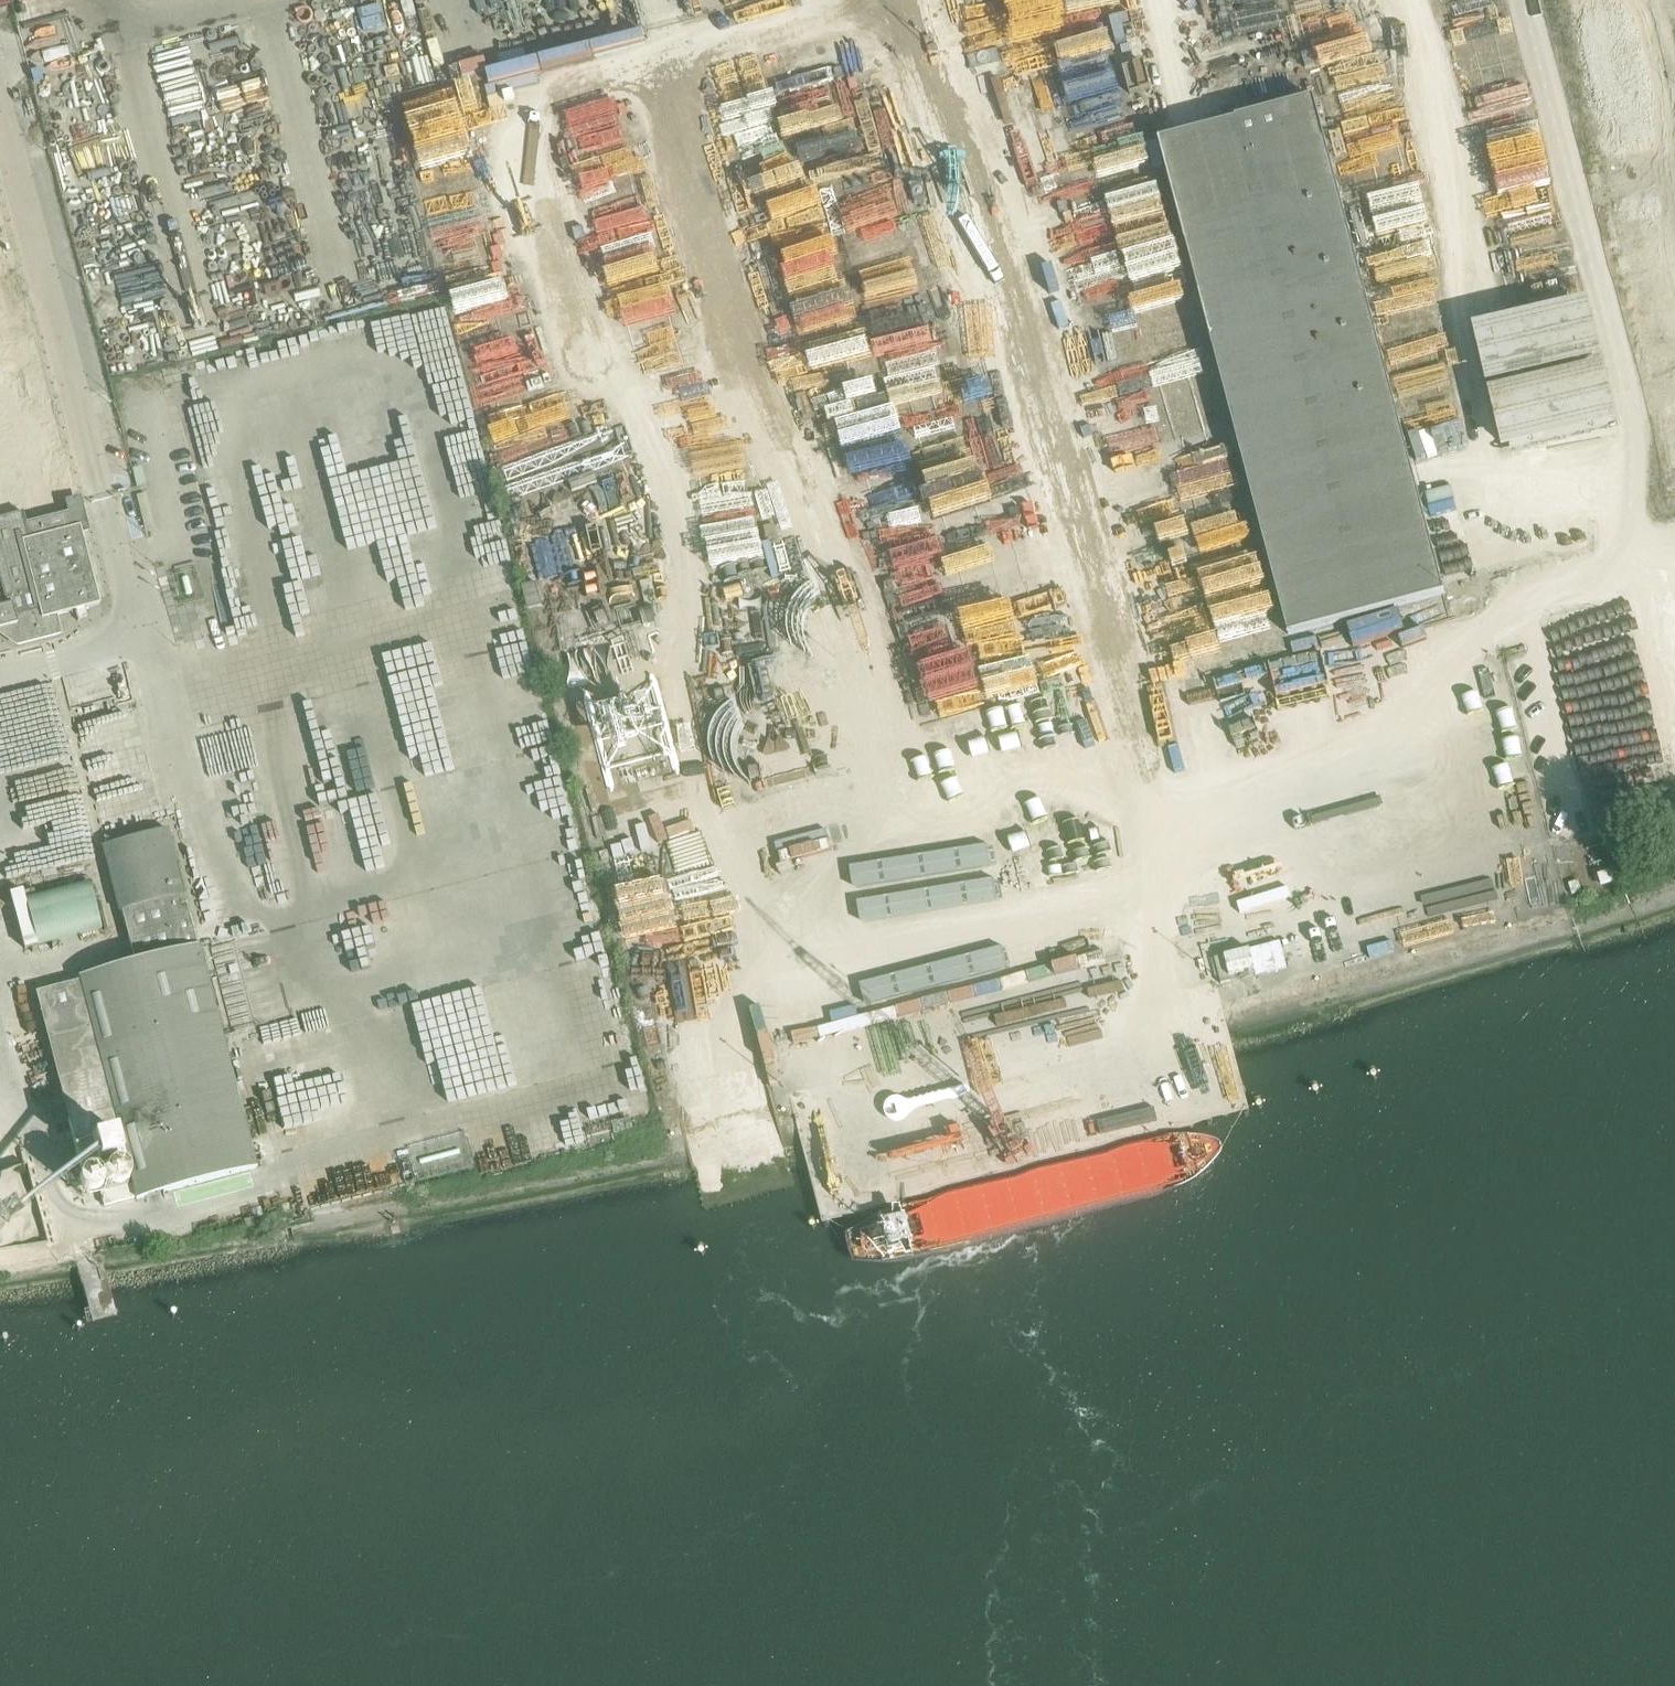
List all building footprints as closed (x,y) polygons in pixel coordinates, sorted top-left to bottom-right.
[(1440,608),(1310,98),(1155,139),(1286,646),(1440,608)] [(1380,184),(1374,185),(1376,193),(1382,191),(1380,184)] [(12,271),(0,214),(0,274),(12,271)] [(0,608),(0,631),(13,628),(18,646),(61,635),(56,616),(100,605),(95,584),(82,534),(89,532),(82,505),(79,505),(73,501),(63,504),(66,513),(31,522),(29,511),(0,519),(0,580),(7,606),(0,608)] [(906,504),(844,520),(882,675),(945,660),(906,504)] [(524,587),(530,610),(544,606),(538,583),(524,587)] [(1596,696),(1599,712),(1547,721),(1566,826),(1674,806),(1674,682),(1596,696)] [(80,982),(36,994),(75,1144),(82,1170),(98,1166),(126,1159),(137,1200),(256,1169),(198,947),(197,947),(184,896),(185,896),(167,830),(104,846),(136,964),(79,978),(80,982)] [(1614,870),(1599,875),(1602,885),(1617,880),(1614,870)] [(1579,881),(1569,884),(1573,895),(1582,892),(1579,881)] [(38,945),(104,928),(92,882),(26,899),(38,945)] [(1129,1009),(1130,1038),(1142,1037),(1142,1028),(1156,1028),(1156,1007),(1129,1009)] [(1057,1162),(1057,1145),(1000,1145),(1000,1162),(1057,1162)]
